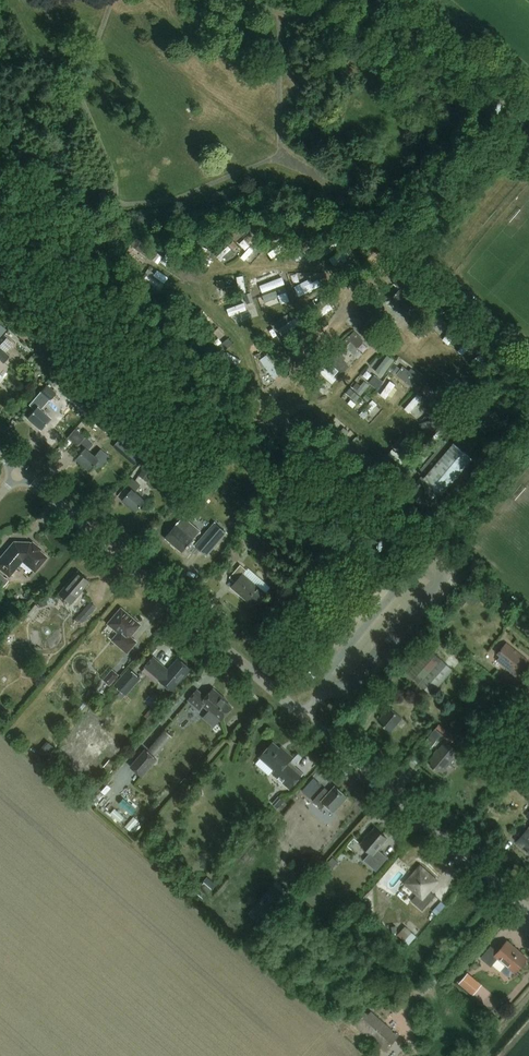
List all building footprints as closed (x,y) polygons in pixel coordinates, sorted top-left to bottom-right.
[(520,138),(528,145),(528,128),(520,138)] [(308,272),(294,277),(300,293),(314,287),(308,272)] [(218,289),(225,287),(223,279),(217,281),(218,289)] [(4,364),(11,356),(7,352),(14,344),(6,338),(0,346),(0,361),(4,364)] [(330,358),(344,370),(351,362),(338,350),(330,358)] [(351,383),(346,396),(351,397),(349,403),(358,405),(364,387),(351,383)] [(50,399),(56,392),(47,384),(29,404),(34,408),(27,417),(40,428),(49,417),(39,409),(45,402),(46,403),(49,398),(50,399)] [(362,412),(368,421),(380,412),(374,403),(362,412)] [(313,421),(321,429),(332,418),(324,410),(313,421)] [(81,450),(74,458),(88,469),(91,466),(98,473),(110,459),(100,450),(95,456),(88,450),(93,444),(84,437),(76,446),(81,450)] [(419,471),(444,492),(473,457),(454,442),(452,445),(445,440),(419,471)] [(143,468),(140,476),(150,480),(153,472),(143,468)] [(136,512),(146,501),(135,491),(140,485),(133,478),(124,488),(129,492),(122,500),(136,512)] [(182,551),(193,538),(184,529),(185,528),(179,522),(166,537),(182,551)] [(227,533),(215,522),(195,545),(207,556),(227,533)] [(0,558),(0,568),(9,576),(22,561),(35,571),(47,557),(39,551),(40,549),(32,542),(31,544),(29,542),(26,546),(25,545),(20,545),(19,546),(14,542),(0,558)] [(255,605),(266,592),(244,573),(248,569),(241,563),(230,576),(236,581),(232,585),(255,605)] [(78,571),(60,593),(71,603),(90,581),(78,571)] [(8,581),(0,573),(0,585),(3,587),(8,581)] [(39,607),(47,604),(45,598),(37,600),(39,607)] [(92,600),(77,617),(84,622),(98,606),(92,600)] [(127,651),(135,642),(129,637),(139,625),(122,611),(111,624),(121,633),(115,640),(127,651)] [(528,661),(528,660),(507,642),(498,653),(501,655),(497,660),(516,676),(528,661)] [(453,670),(429,649),(408,674),(432,695),(453,670)] [(153,657),(145,667),(160,679),(159,680),(173,691),(191,669),(178,658),(168,669),(153,657)] [(110,685),(119,675),(109,666),(101,675),(105,678),(103,679),(110,685)] [(129,667),(115,683),(128,694),(142,677),(129,667)] [(206,697),(197,689),(188,700),(199,709),(203,705),(221,720),(232,707),(220,696),(221,695),(213,688),(206,697)] [(402,718),(389,707),(378,720),(391,731),(402,718)] [(150,720),(156,713),(151,709),(145,716),(150,720)] [(457,737),(440,723),(426,740),(433,746),(441,736),(451,744),(457,737)] [(166,729),(149,748),(157,755),(174,736),(166,729)] [(432,762),(429,765),(438,772),(439,769),(443,772),(459,752),(446,741),(439,749),(438,749),(434,753),(435,754),(430,760),(432,762)] [(273,742),(260,757),(274,770),(271,773),(290,789),(304,773),(290,760),(293,757),(286,750),(284,752),(273,742)] [(146,749),(131,767),(143,777),(159,760),(146,749)] [(111,772),(117,765),(110,759),(104,766),(111,772)] [(333,812),(346,797),(334,786),(325,796),(320,792),(313,801),(322,809),(325,805),(333,812)] [(278,809),(285,801),(279,796),(272,803),(278,809)] [(120,822),(125,817),(115,808),(111,813),(120,822)] [(130,831),(139,821),(134,817),(125,826),(130,831)] [(388,858),(378,849),(387,838),(375,827),(361,844),(370,852),(364,860),(376,871),(388,858)] [(518,840),(528,850),(528,827),(518,840)] [(437,881),(420,867),(406,883),(418,893),(412,901),(423,910),(436,895),(429,890),(437,881)] [(205,882),(204,882),(196,891),(203,898),(211,889),(212,888),(213,889),(217,885),(208,877),(204,881),(205,882)] [(259,910),(267,916),(284,895),(277,889),(259,910)] [(409,944),(416,936),(405,926),(398,934),(409,944)] [(527,958),(507,940),(498,951),(491,945),(481,957),(491,966),(498,958),(506,964),(502,969),(502,971),(506,975),(509,975),(513,970),(515,972),(520,966),(521,967),(524,967),(525,967),(527,965),(527,962),(526,961),(526,960),(527,958)] [(483,985),(469,973),(460,984),(474,995),(483,985)] [(386,1052),(399,1037),(371,1013),(369,1016),(366,1014),(356,1025),(386,1052)]
